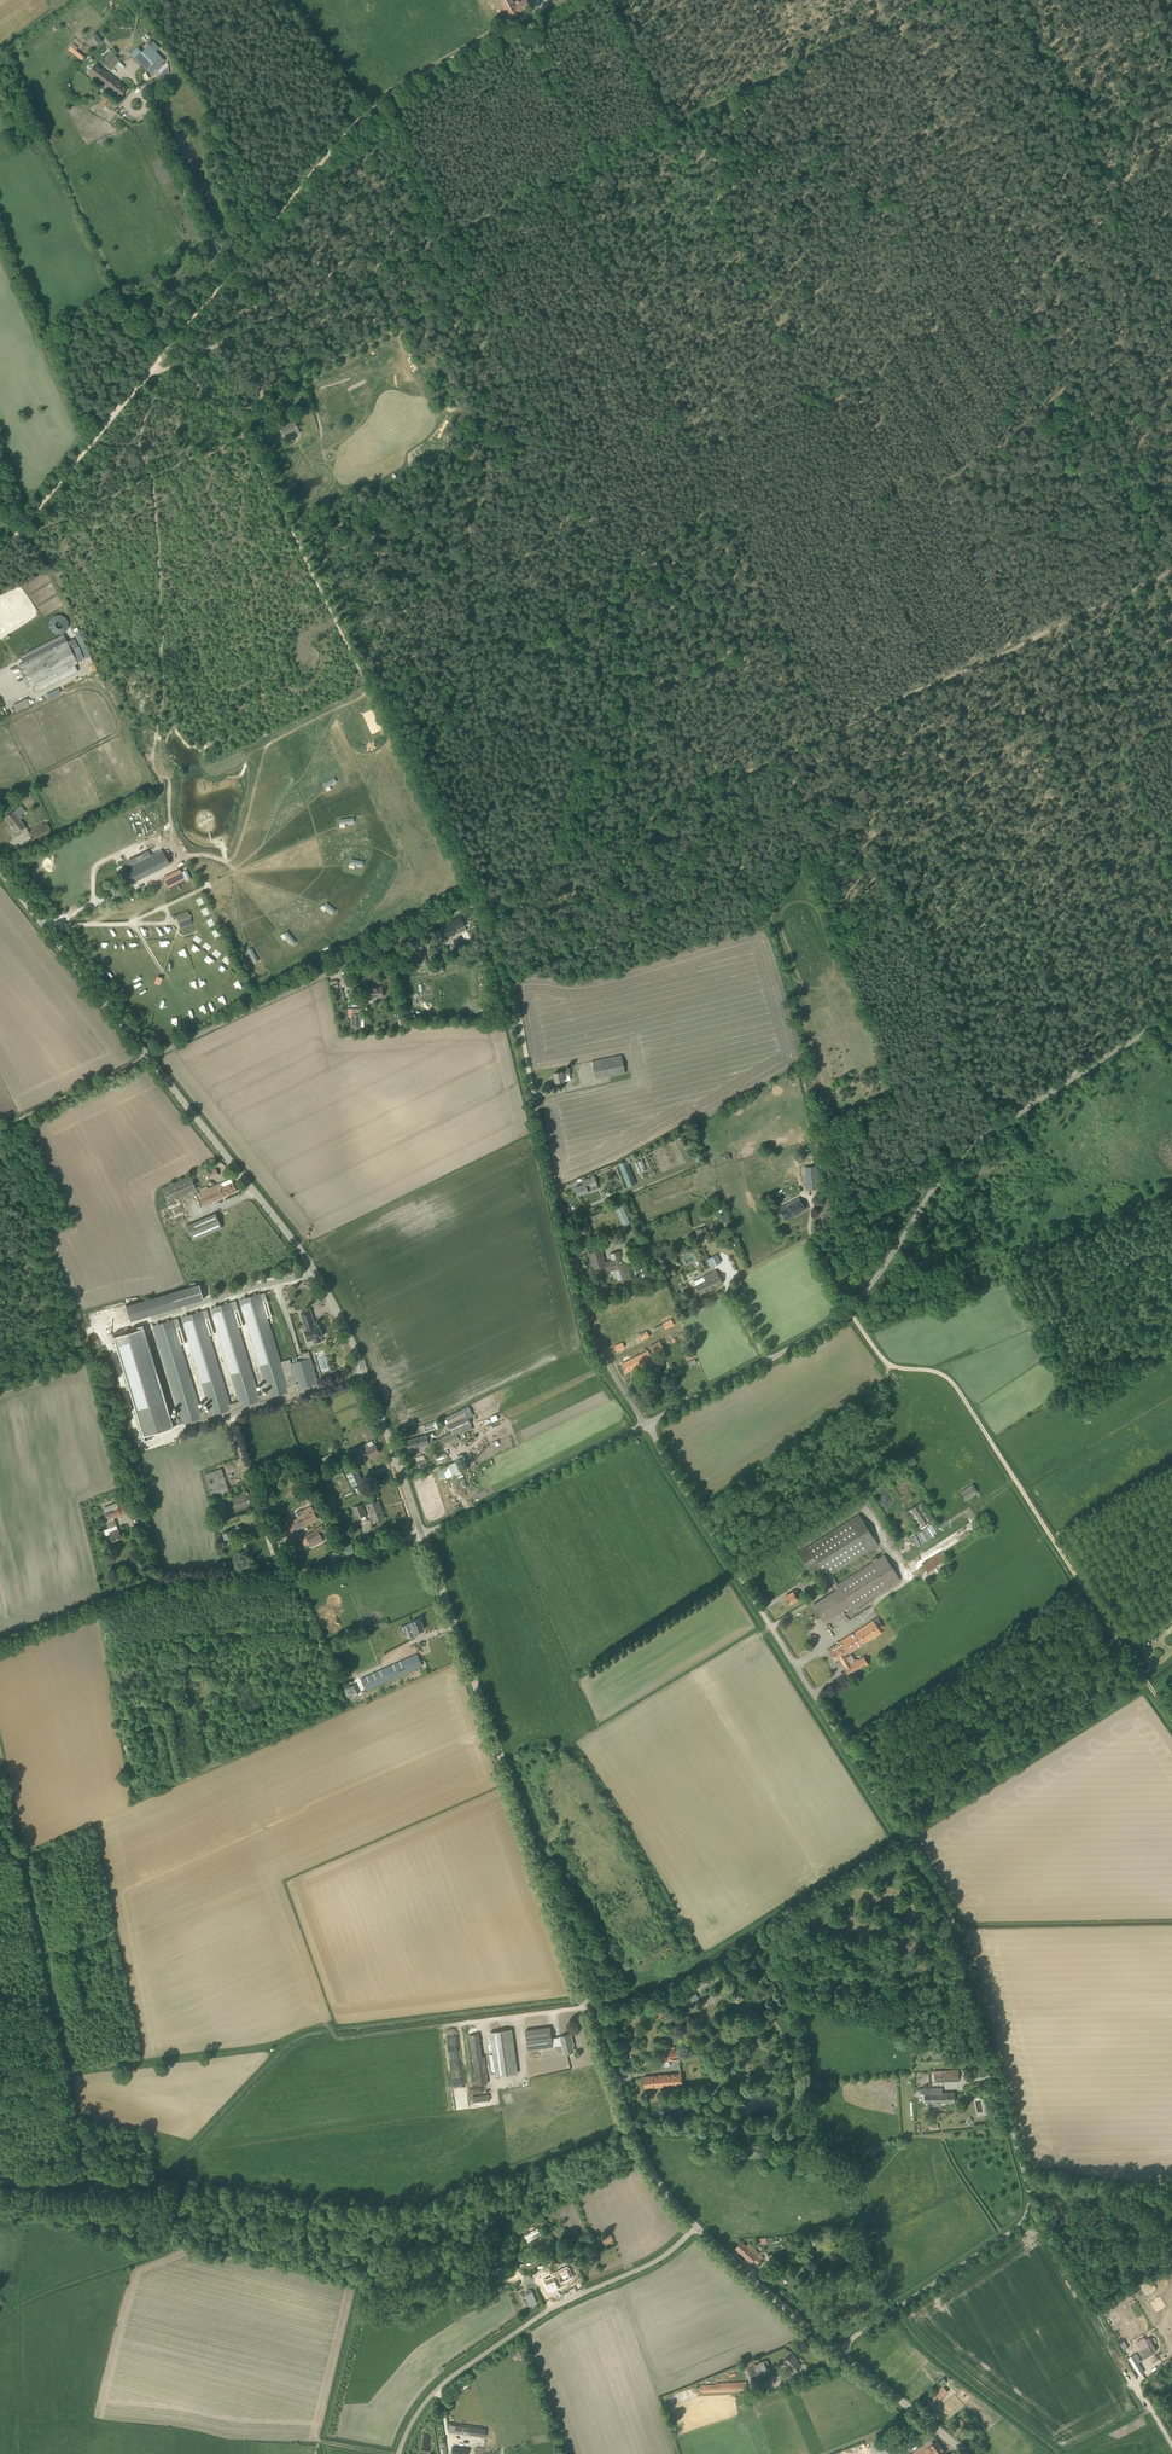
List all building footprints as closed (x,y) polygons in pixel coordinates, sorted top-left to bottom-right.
[(505,10),(514,3),(512,0),(492,0),(501,13),(505,10)] [(530,5),(527,0),(524,0),(518,4),(522,11),(530,5)] [(522,11),(518,4),(516,2),(514,3),(505,10),(510,18),(522,11)] [(97,44),(101,40),(96,35),(92,39),(97,44)] [(84,56),(76,50),(78,47),(73,43),(67,50),(81,60),(84,56)] [(152,74),(156,70),(160,65),(156,61),(161,56),(150,45),(136,58),(143,65),(146,68),(152,74)] [(113,53),(106,61),(114,67),(119,60),(113,53)] [(112,92),(119,83),(94,64),(88,73),(103,85),(112,92)] [(183,85),(188,83),(177,66),(172,69),(183,85)] [(153,80),(146,83),(149,89),(156,85),(153,80)] [(120,98),(126,89),(119,83),(112,92),(114,93),(120,98)] [(99,110),(107,101),(104,99),(96,108),(99,110)] [(14,127),(23,123),(15,107),(6,111),(14,127)] [(375,348),(376,351),(389,345),(388,342),(375,348)] [(285,436),(299,429),(295,421),(281,428),(285,436)] [(77,627),(73,628),(85,657),(89,656),(77,627)] [(77,662),(67,642),(67,641),(18,665),(29,687),(32,686),(36,692),(78,671),(75,665),(78,663),(77,662)] [(47,699),(61,693),(59,688),(44,695),(47,699)] [(26,698),(12,705),(16,711),(29,705),(26,698)] [(17,833),(25,826),(26,826),(14,811),(5,818),(17,833)] [(47,833),(43,824),(28,831),(28,832),(29,832),(32,839),(47,833)] [(127,885),(169,864),(161,850),(129,866),(131,870),(122,875),(127,885)] [(184,877),(180,870),(180,869),(163,877),(167,886),(184,877)] [(179,923),(191,919),(188,913),(177,918),(179,923)] [(452,922),(442,927),(444,932),(454,928),(456,934),(466,930),(465,927),(461,928),(459,925),(463,924),(464,923),(461,917),(452,922)] [(416,954),(418,960),(419,960),(421,964),(423,964),(423,966),(428,964),(424,952),(416,954)] [(385,957),(380,961),(384,965),(388,962),(385,957)] [(440,965),(428,967),(430,974),(442,972),(440,965)] [(366,987),(366,998),(383,998),(383,987),(377,987),(366,987)] [(351,1015),(351,1028),(361,1028),(361,1015),(360,1015),(352,1015),(351,1015)] [(625,1072),(622,1055),(596,1061),(595,1058),(592,1059),(593,1061),(596,1079),(625,1072)] [(556,1083),(564,1081),(565,1081),(564,1077),(570,1076),(570,1075),(569,1070),(554,1073),(556,1083)] [(635,1162),(638,1173),(646,1170),(642,1159),(635,1162)] [(807,1189),(819,1188),(816,1166),(805,1167),(807,1189)] [(628,1187),(634,1185),(636,1184),(629,1167),(622,1170),(624,1175),(628,1187)] [(210,1179),(214,1177),(219,1175),(216,1168),(209,1172),(207,1172),(210,1179)] [(168,1201),(197,1189),(191,1176),(163,1188),(168,1201)] [(578,1195),(588,1192),(587,1188),(592,1187),(593,1190),(599,1188),(595,1177),(591,1178),(582,1181),(584,1185),(575,1188),(578,1195)] [(231,1178),(221,1183),(223,1187),(233,1182),(231,1178)] [(223,1187),(221,1183),(208,1189),(198,1193),(204,1206),(237,1191),(233,1182),(223,1187)] [(805,1209),(800,1200),(796,1202),(795,1200),(779,1208),(785,1220),(805,1209)] [(615,1207),(623,1226),(630,1223),(622,1204),(615,1207)] [(723,1222),(731,1219),(728,1212),(720,1215),(723,1222)] [(193,1240),(222,1228),(216,1214),(187,1226),(193,1240)] [(696,1231),(700,1242),(706,1240),(701,1228),(696,1231)] [(605,1263),(601,1250),(589,1253),(593,1265),(596,1275),(615,1269),(621,1288),(630,1285),(623,1263),(620,1251),(610,1254),(612,1261),(605,1263)] [(648,1272),(643,1262),(635,1265),(636,1265),(638,1270),(640,1275),(648,1272)] [(700,1294),(722,1282),(716,1271),(705,1277),(706,1281),(696,1286),(700,1294)] [(131,1321),(204,1299),(200,1284),(127,1306),(131,1321)] [(264,1292),(260,1293),(240,1299),(236,1300),(239,1310),(243,1309),(268,1391),(259,1394),(238,1326),(242,1325),(235,1301),(231,1302),(211,1308),(239,1400),(230,1403),(210,1335),(214,1334),(206,1310),(202,1311),(202,1310),(182,1316),(210,1409),(207,1410),(205,1406),(202,1408),(200,1409),(180,1344),(184,1343),(177,1318),(173,1320),(173,1319),(154,1325),(182,1419),(172,1422),(143,1328),(115,1337),(144,1435),(201,1418),(201,1420),(214,1416),(213,1414),(229,1409),(230,1411),(243,1407),(242,1405),(259,1401),(259,1402),(272,1398),(272,1397),(288,1392),(289,1393),(301,1389),(301,1388),(318,1383),(309,1351),(301,1354),(303,1360),(291,1363),(290,1359),(281,1362),(280,1360),(267,1318),(271,1317),(264,1292)] [(316,1327),(311,1310),(301,1313),(305,1326),(303,1326),(308,1341),(313,1340),(314,1343),(322,1341),(321,1337),(323,1336),(322,1333),(323,1332),(322,1329),(321,1329),(320,1326),(316,1327)] [(665,1329),(674,1324),(672,1320),(663,1324),(665,1329)] [(649,1336),(648,1331),(638,1335),(640,1340),(649,1336)] [(664,1349),(660,1341),(650,1346),(654,1354),(664,1349)] [(625,1347),(623,1342),(614,1347),(616,1351),(622,1348),(625,1347)] [(688,1359),(694,1357),(691,1349),(685,1352),(688,1359)] [(643,1367),(654,1362),(652,1358),(648,1351),(621,1364),(626,1373),(641,1364),(643,1367)] [(468,1431),(467,1430),(473,1428),(471,1425),(470,1423),(472,1422),(470,1417),(468,1418),(466,1414),(471,1411),(469,1406),(446,1417),(447,1420),(445,1421),(447,1423),(448,1423),(452,1432),(442,1437),(447,1446),(460,1440),(458,1435),(468,1431)] [(433,1442),(431,1434),(427,1435),(401,1442),(403,1451),(429,1444),(433,1442)] [(360,1462),(380,1453),(375,1444),(368,1448),(366,1444),(361,1447),(355,1450),(346,1454),(348,1457),(350,1457),(352,1462),(359,1458),(360,1462)] [(464,1471),(459,1459),(455,1460),(456,1462),(449,1464),(452,1475),(456,1473),(456,1474),(457,1474),(457,1476),(463,1474),(462,1472),(464,1471)] [(208,1487),(226,1481),(222,1469),(204,1474),(208,1487)] [(352,1487),(356,1485),(361,1482),(355,1469),(349,1472),(346,1473),(352,1487)] [(249,1501),(248,1499),(246,1491),(250,1490),(248,1480),(239,1483),(240,1485),(228,1488),(226,1481),(208,1487),(212,1499),(229,1494),(230,1497),(214,1502),(219,1518),(251,1508),(249,1501)] [(966,1500),(973,1495),(978,1492),(973,1484),(960,1492),(966,1500)] [(338,1507),(332,1492),(321,1496),(326,1511),(338,1507)] [(374,1521),(385,1517),(378,1500),(367,1504),(374,1521)] [(934,1519),(922,1501),(906,1512),(918,1529),(934,1519)] [(357,1518),(366,1515),(362,1504),(353,1508),(357,1518)] [(292,1531),(317,1519),(311,1506),(301,1511),(303,1515),(288,1523),(292,1531)] [(120,1509),(119,1507),(104,1513),(107,1520),(105,1520),(108,1528),(103,1530),(106,1536),(110,1534),(113,1541),(122,1537),(114,1517),(121,1514),(120,1509)] [(832,1574),(878,1545),(860,1515),(799,1553),(811,1572),(820,1566),(827,1577),(828,1576),(836,1590),(813,1605),(824,1623),(852,1605),(855,1609),(900,1581),(885,1556),(838,1584),(832,1574)] [(244,1533),(241,1525),(236,1526),(237,1529),(232,1530),(223,1533),(227,1543),(235,1540),(233,1536),(239,1534),(244,1533)] [(311,1547),(324,1540),(321,1534),(325,1531),(322,1525),(313,1529),(314,1531),(305,1535),(310,1544),(311,1547)] [(355,1551),(353,1544),(349,1545),(346,1546),(348,1553),(355,1551)] [(789,1604),(801,1597),(796,1590),(784,1597),(789,1604)] [(878,1618),(873,1621),(866,1625),(865,1625),(862,1627),(862,1628),(838,1642),(839,1644),(829,1650),(835,1660),(840,1657),(846,1668),(845,1668),(849,1676),(868,1664),(863,1657),(855,1662),(851,1654),(846,1657),(845,1654),(847,1653),(849,1651),(850,1652),(881,1633),(879,1630),(884,1627),(878,1618)] [(410,1639),(417,1636),(416,1633),(424,1629),(420,1619),(411,1622),(411,1623),(404,1625),(406,1631),(410,1639)] [(1149,1640),(1144,1634),(1139,1637),(1134,1641),(1139,1647),(1144,1644),(1149,1640)] [(366,1690),(422,1665),(419,1658),(417,1654),(411,1656),(361,1679),(363,1684),(366,1690)] [(352,1697),(358,1695),(354,1684),(348,1687),(352,1697)] [(696,1993),(686,1999),(689,2004),(699,1998),(696,1993)] [(553,2047),(553,2046),(563,2045),(566,2054),(574,2051),(572,2043),(573,2043),(570,2033),(560,2036),(560,2037),(552,2038),(550,2027),(525,2030),(528,2050),(553,2047)] [(490,2031),(496,2076),(518,2073),(512,2029),(490,2031)] [(481,2056),(478,2034),(469,2036),(476,2085),(488,2083),(484,2056),(481,2056)] [(678,2049),(675,2049),(665,2050),(660,2051),(662,2060),(679,2059),(678,2049)] [(938,2071),(934,2071),(934,2073),(934,2079),(934,2081),(945,2081),(945,2071),(938,2071)] [(644,2087),(682,2084),(681,2074),(644,2077),(644,2087)] [(942,2090),(942,2088),(919,2088),(919,2094),(924,2094),(924,2102),(933,2102),(933,2106),(940,2106),(940,2102),(954,2102),(954,2093),(941,2093),(941,2090),(942,2090)] [(490,2101),(490,2094),(473,2097),(473,2103),(490,2101)] [(596,2247),(613,2240),(611,2233),(594,2239),(596,2247)] [(746,2246),(741,2241),(735,2248),(751,2262),(753,2260),(757,2263),(761,2259),(763,2257),(748,2243),(746,2246)] [(549,2266),(558,2262),(563,2261),(563,2260),(567,2259),(575,2256),(576,2255),(573,2248),(556,2255),(546,2259),(549,2266)] [(774,2258),(771,2262),(777,2267),(781,2263),(774,2258)] [(553,2276),(545,2280),(549,2290),(555,2287),(556,2286),(557,2287),(558,2286),(557,2283),(571,2277),(567,2268),(552,2274),(553,2276)] [(1073,2276),(1065,2280),(1070,2288),(1077,2284),(1073,2276)] [(532,2292),(525,2295),(529,2306),(537,2303),(532,2292)] [(1136,2342),(1144,2356),(1158,2348),(1154,2342),(1149,2344),(1145,2337),(1136,2342)] [(793,2372),(801,2365),(795,2358),(796,2357),(793,2353),(784,2361),(793,2372)] [(1129,2357),(1139,2375),(1144,2372),(1138,2362),(1141,2360),(1137,2353),(1134,2354),(1129,2357)] [(1154,2354),(1148,2358),(1154,2366),(1159,2362),(1154,2354)] [(769,2374),(764,2361),(763,2360),(755,2364),(747,2367),(753,2381),(769,2374)] [(943,2377),(939,2381),(943,2386),(947,2381),(943,2377)] [(702,2392),(747,2390),(746,2382),(716,2383),(716,2384),(702,2385),(702,2392)] [(945,2396),(945,2395),(948,2392),(944,2388),(941,2391),(939,2389),(926,2401),(931,2408),(945,2396)] [(960,2418),(954,2423),(960,2430),(966,2425),(960,2418)] [(469,2434),(470,2426),(449,2424),(449,2432),(469,2434)] [(936,2440),(930,2445),(927,2441),(911,2453),(933,2453),(934,2453),(944,2453),(946,2452),(936,2440)]
